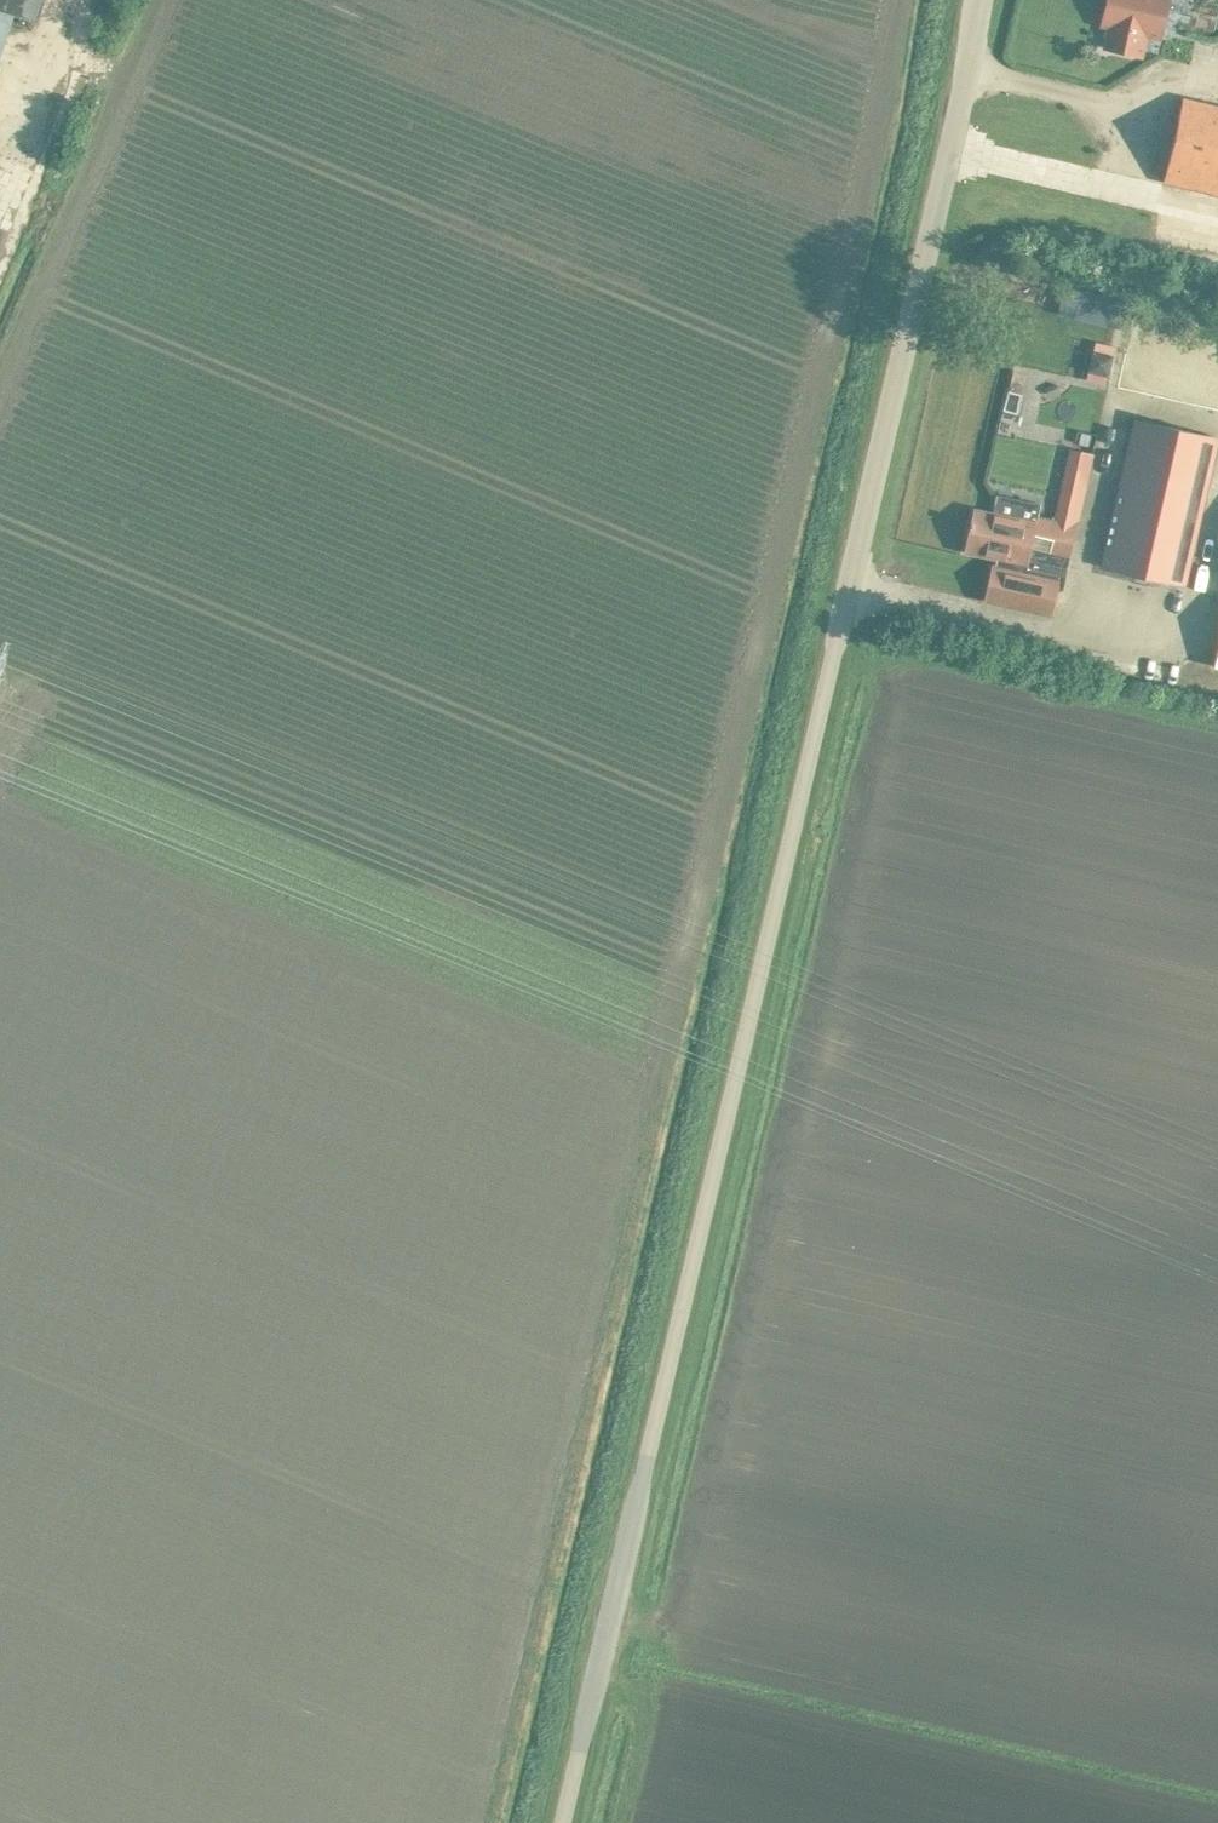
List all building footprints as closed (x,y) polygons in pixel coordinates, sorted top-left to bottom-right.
[(36,20),(42,0),(0,0),(0,8),(36,20)] [(1108,27),(1103,47),(1140,56),(1145,35),(1158,38),(1167,0),(1106,0),(1101,25),(1108,27)] [(1183,98),(1163,181),(1217,194),(1217,106),(1183,98)] [(1017,229),(1010,228),(1008,237),(1015,238),(1017,229)] [(1094,342),(1088,370),(1106,375),(1113,347),(1094,342)] [(1184,584),(1216,437),(1132,419),(1100,565),(1184,584)] [(1057,507),(1054,520),(1036,516),(1039,503),(996,494),(991,514),(973,510),(964,550),(996,557),(994,565),(991,565),(984,599),(1049,614),(1058,575),(1024,567),(1029,548),(1067,557),(1077,512),(1057,507)]
